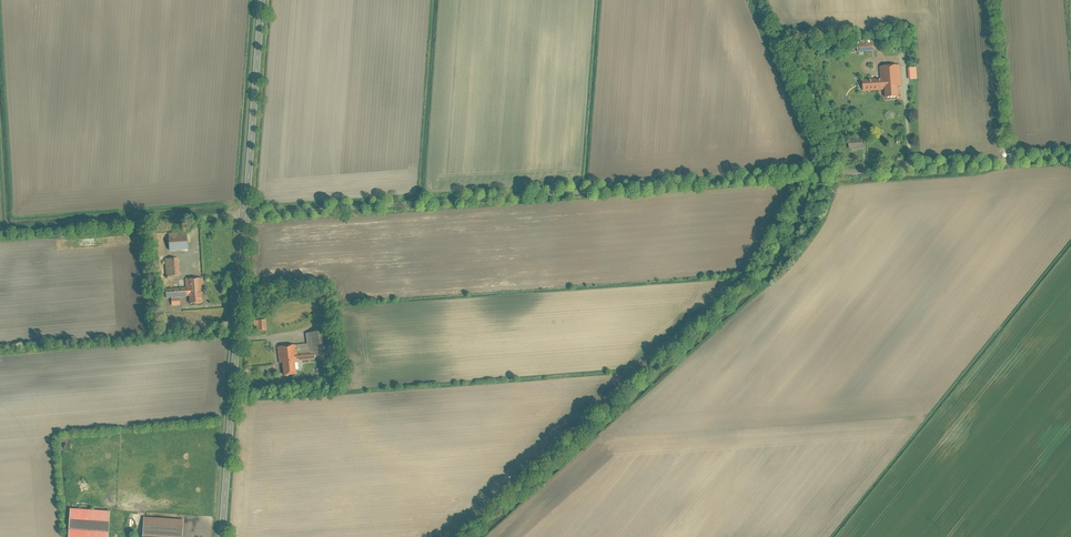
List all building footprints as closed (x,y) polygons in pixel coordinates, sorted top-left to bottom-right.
[(875,51),(874,43),(852,45),(853,51),(857,51),(858,53),(875,51)] [(900,65),(879,67),(880,79),(862,80),(863,92),(885,90),(886,99),(899,98),(898,87),(902,87),(900,65)] [(916,67),(907,68),(908,80),(917,79),(916,67)] [(862,149),(862,139),(848,140),(849,150),(862,149)] [(168,237),(170,251),(189,249),(188,235),(168,237)] [(166,259),(167,276),(180,276),(178,258),(166,259)] [(166,289),(167,298),(171,298),(172,305),(181,304),(180,297),(190,296),(191,304),(202,303),(201,294),(206,294),(204,277),(186,279),(186,287),(166,289)] [(255,320),(256,331),(268,330),(267,319),(255,320)] [(278,346),(280,364),(283,363),(284,376),(297,375),(296,368),(300,368),(300,362),(317,360),(317,356),(327,355),(325,332),(308,333),(309,343),(278,346)] [(68,536),(108,536),(110,511),(70,508),(68,536)] [(143,536),(183,536),(184,520),(145,517),(143,536)]
